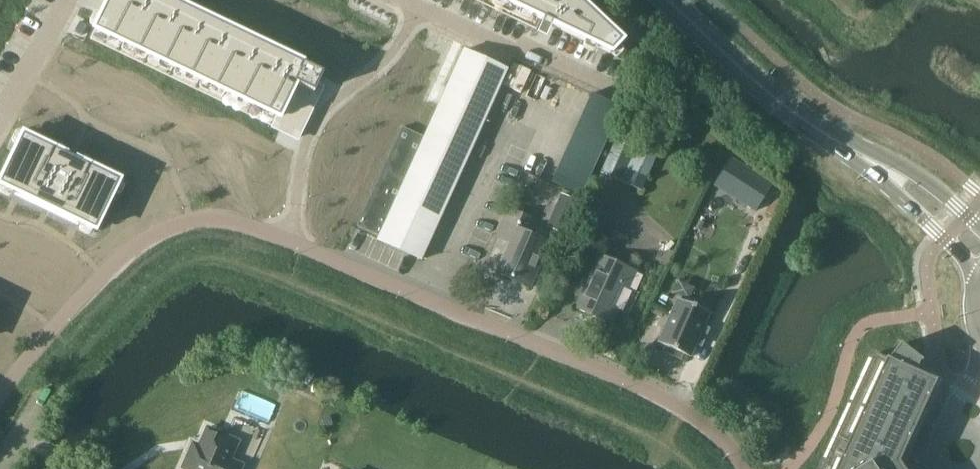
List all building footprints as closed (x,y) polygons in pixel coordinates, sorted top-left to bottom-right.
[(92,38),(299,137),(315,102),(311,100),(324,73),(172,0),(111,0),(92,38)] [(535,30),(540,21),(609,54),(620,43),(574,0),(473,0),(535,30)] [(377,240),(380,241),(421,260),(507,72),(463,51),(423,138),(402,128),(358,226),(378,236),(377,240)] [(582,198),(621,110),(591,97),(553,185),(582,198)] [(26,133),(2,182),(98,228),(121,178),(26,133)] [(621,182),(634,152),(615,144),(602,173),(621,182)] [(634,152),(621,182),(641,191),(658,153),(638,144),(634,152)] [(731,158),(714,185),(755,211),(772,184),(731,158)] [(561,195),(547,226),(564,234),(578,202),(561,195)] [(496,237),(505,241),(510,243),(497,274),(530,288),(548,243),(522,232),(528,219),(508,210),(496,237)] [(628,289),(635,274),(600,258),(577,309),(612,325),(618,311),(611,308),(621,286),(628,289)] [(680,359),(682,354),(690,357),(696,343),(701,346),(708,329),(703,327),(709,313),(677,299),(658,343),(665,346),(663,351),(680,359)] [(897,464),(934,383),(913,373),(918,362),(919,363),(920,362),(899,345),(887,361),(873,355),(821,468),(901,468),(897,464)] [(329,415),(321,417),(323,426),(332,424),(329,415)] [(183,468),(235,468),(228,466),(239,441),(207,427),(196,453),(189,450),(181,468),(183,468)]
